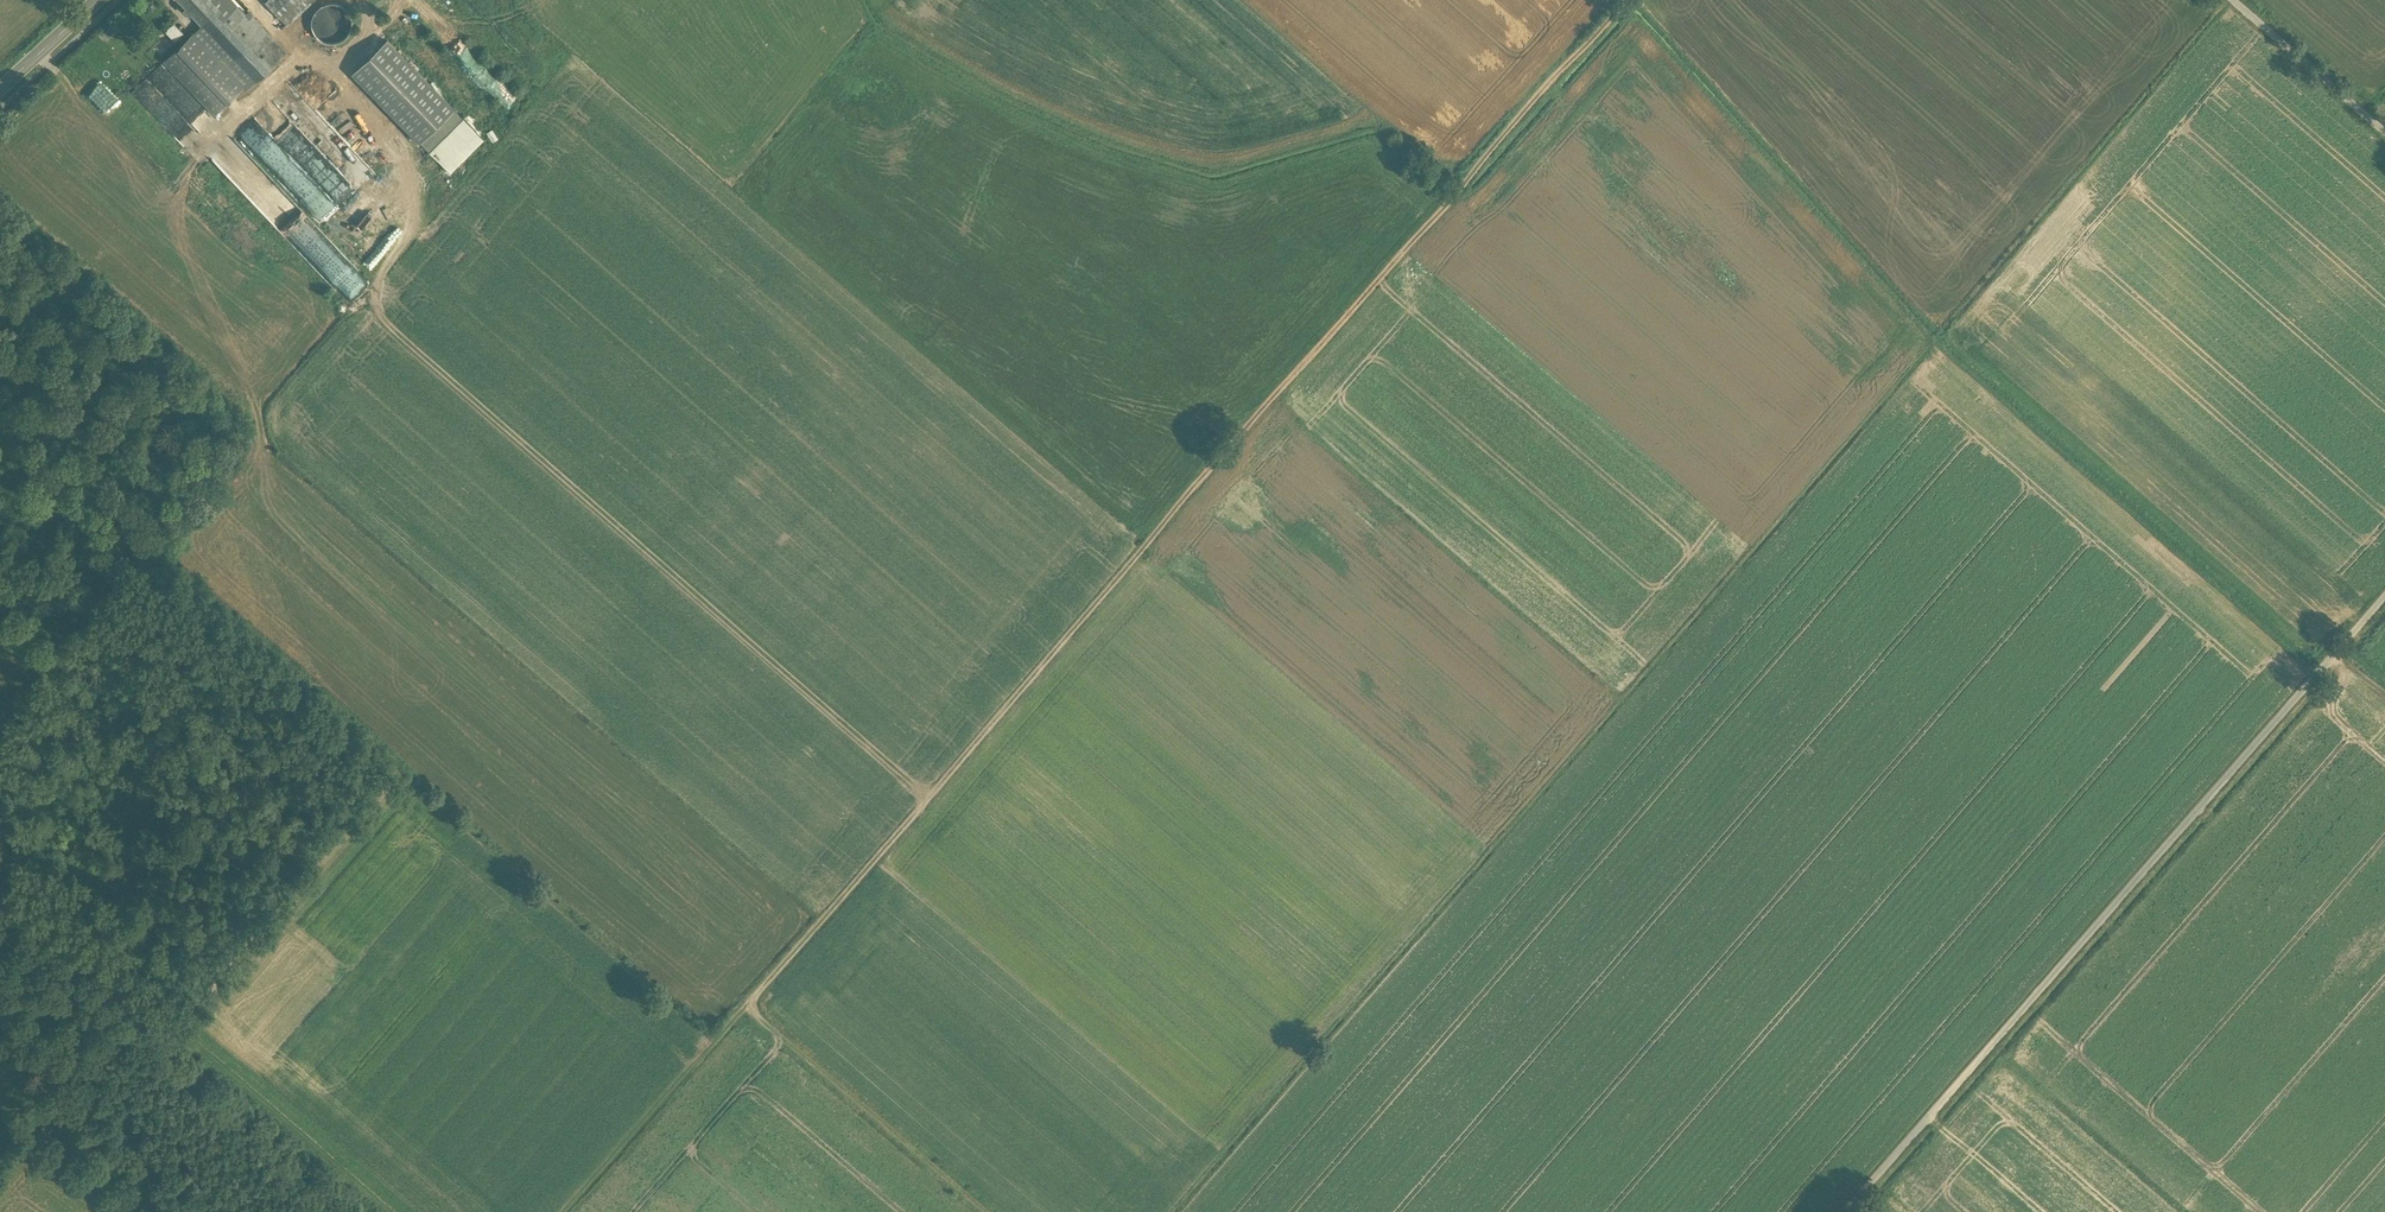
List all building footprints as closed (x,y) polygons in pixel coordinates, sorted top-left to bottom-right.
[(202,24),(202,23),(256,80),(286,51),(251,13),(242,15),(227,0),(179,0),(202,24)] [(260,8),(281,29),(311,0),(269,0),(260,8)] [(350,30),(352,22),(350,15),(346,8),(339,4),(331,2),(323,4),(317,8),(312,15),(311,23),(313,31),(317,37),(324,42),(332,43),(339,41),(346,37),(350,30)] [(113,21),(99,35),(106,42),(120,28),(113,21)] [(175,40),(184,31),(174,21),(165,30),(175,40)] [(256,80),(202,23),(202,24),(192,33),(243,86),(242,86),(245,90),(256,80)] [(243,86),(192,33),(164,59),(215,112),(242,86),(243,86)] [(453,108),(387,39),(353,72),(419,141),(453,108)] [(147,75),(132,91),(163,120),(174,108),(153,90),(158,85),(147,75)] [(342,204),(375,173),(314,108),(291,120),(271,98),(256,112),(261,122),(269,131),(280,143),(282,146),(287,152),(284,155),(287,161),(290,159),(295,168),(284,178),(294,173),(295,176),(308,190),(306,185),(315,194),(323,187),(325,191),(339,206),(342,204)] [(484,139),(453,108),(419,141),(441,163),(450,172),(484,139)]
